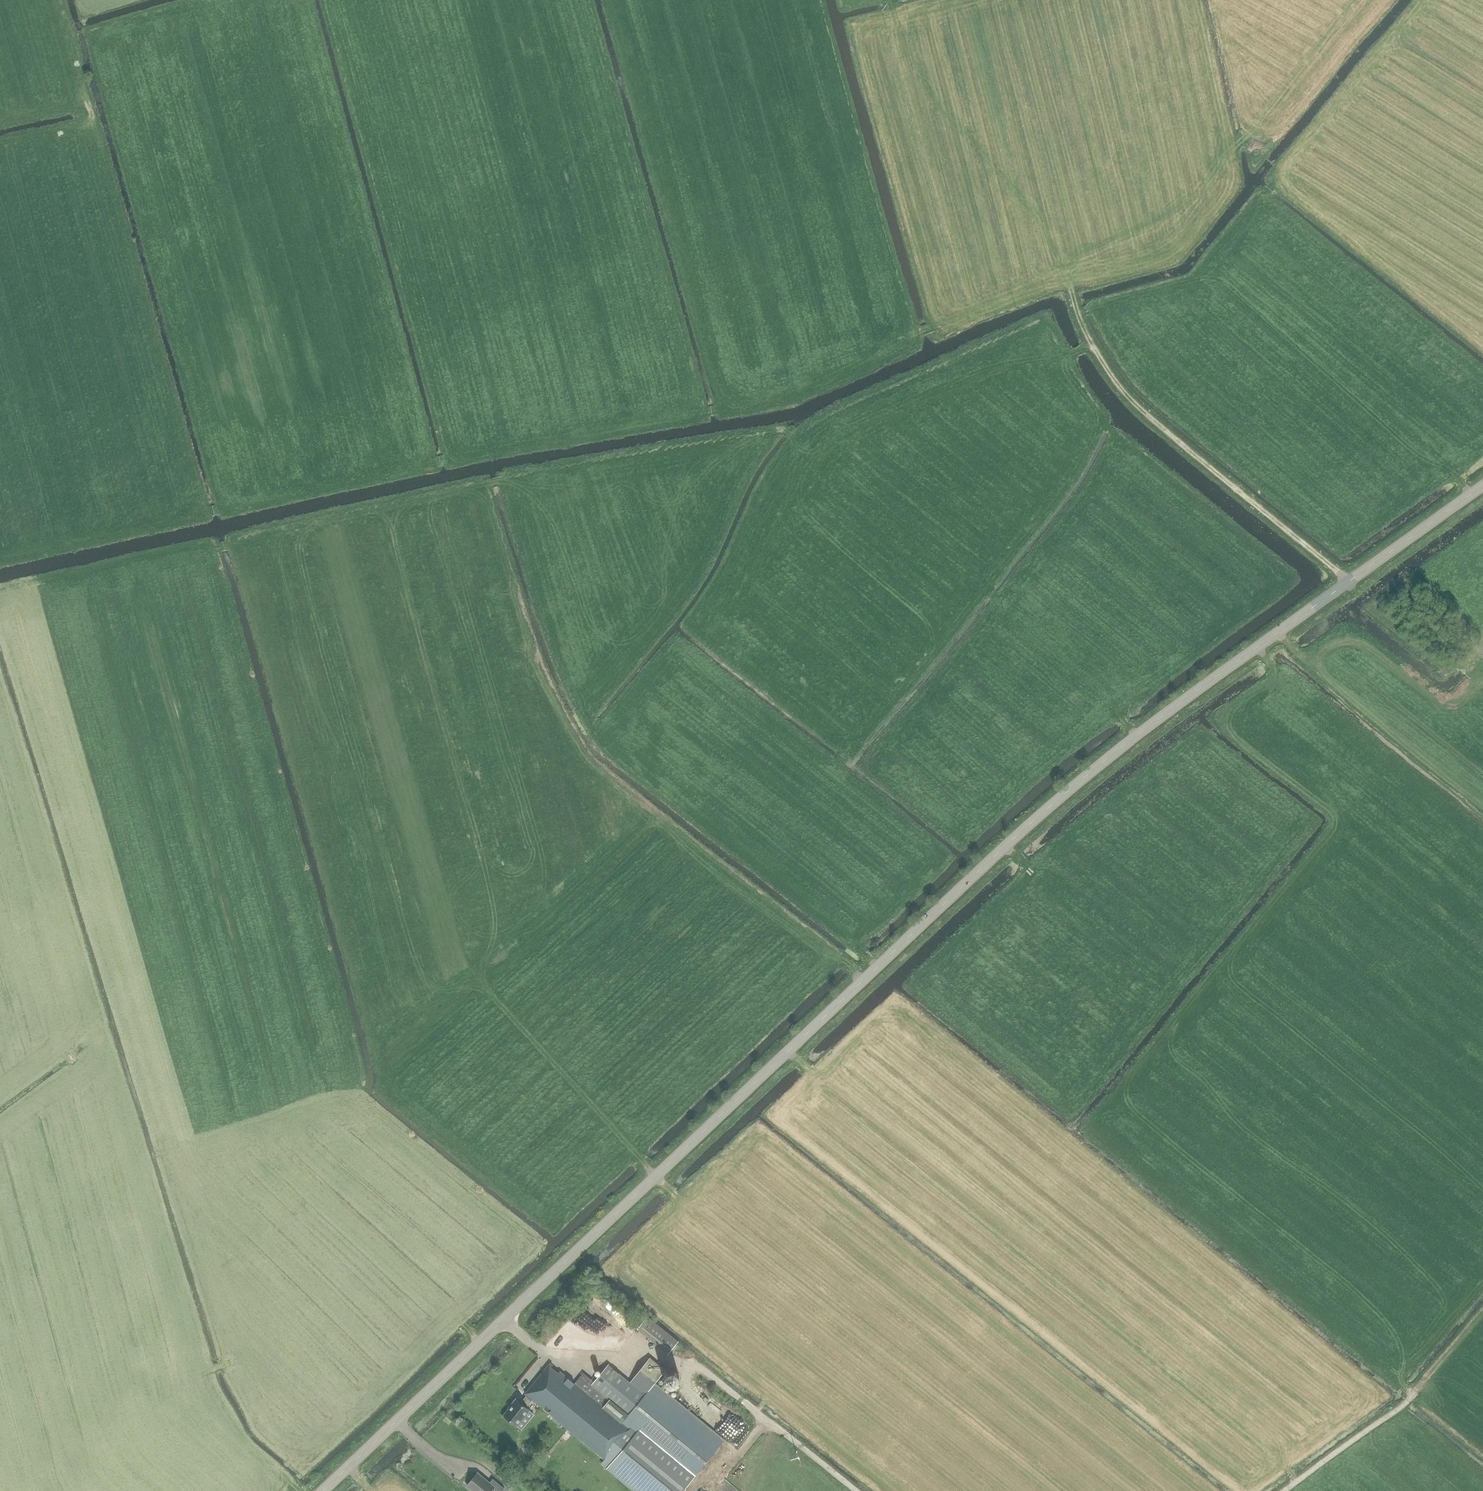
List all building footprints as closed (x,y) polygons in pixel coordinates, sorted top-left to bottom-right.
[(668,1354),(678,1341),(647,1316),(637,1329),(668,1354)] [(516,1401),(504,1417),(515,1426),(528,1410),(526,1408),(532,1401),(575,1436),(604,1460),(601,1464),(634,1490),(682,1490),(724,1440),(656,1384),(666,1369),(662,1366),(661,1368),(649,1358),(628,1382),(608,1365),(591,1385),(587,1381),(588,1379),(582,1374),(573,1384),(559,1373),(557,1375),(549,1368),(551,1366),(549,1364),(524,1394),(526,1396),(520,1403),(516,1401)] [(477,1473),(467,1485),(474,1490),(491,1490),(493,1488),(497,1490),(502,1490),(504,1488),(493,1478),(489,1483),(477,1473)]
